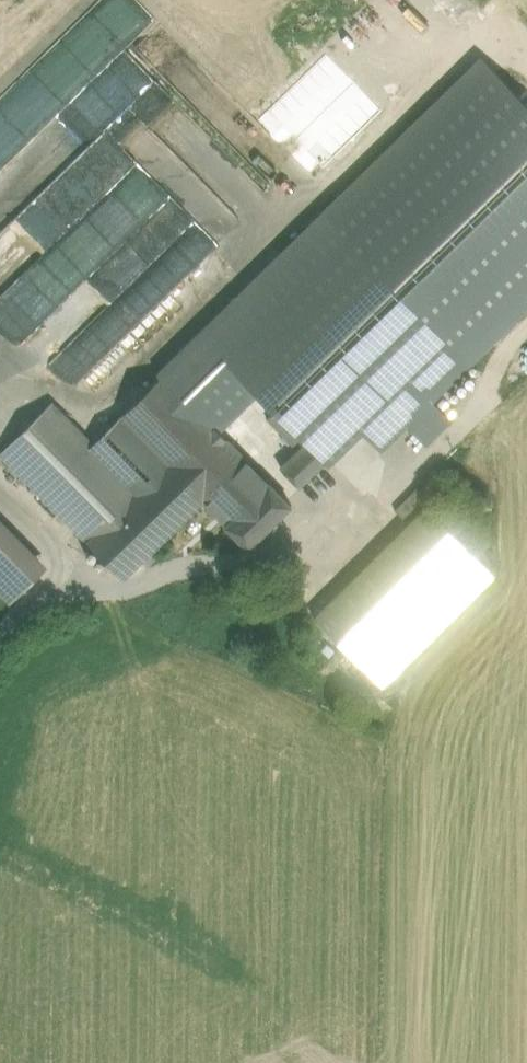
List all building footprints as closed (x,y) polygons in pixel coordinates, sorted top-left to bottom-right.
[(233,225),(265,187),(149,88),(142,105),(143,87),(137,102),(148,119),(138,131),(161,141),(150,170),(105,132),(67,176),(52,176),(51,207),(40,215),(54,227),(57,219),(68,235),(44,250),(74,295),(158,196),(191,209),(191,233),(179,241),(192,260),(223,240),(197,217),(205,195),(218,215),(211,214),(211,224),(233,225)] [(30,223),(35,218),(20,204),(56,169),(52,165),(61,155),(41,136),(0,177),(0,190),(6,195),(0,201),(0,203),(4,207),(9,203),(30,223)] [(238,303),(204,335),(253,386),(311,443),(327,459),(358,429),(238,303)] [(203,502),(247,459),(213,423),(253,386),(204,335),(121,417),(167,465),(203,502)] [(139,492),(93,444),(53,405),(1,454),(88,542),(139,492)] [(167,465),(121,417),(93,444),(139,492),(167,465)] [(327,459),(311,443),(283,469),(299,487),(327,459)] [(225,525),(270,482),(247,459),(203,502),(225,525)] [(124,579),(203,502),(167,465),(139,492),(88,542),(124,579)] [(225,525),(249,548),(292,505),(270,482),(225,525)] [(416,489),(395,510),(404,520),(425,498),(416,489)] [(434,499),(427,507),(442,522),(449,515),(434,499)] [(427,507),(316,616),(383,684),(493,574),(442,522),(427,507)] [(0,524),(0,591),(10,601),(44,568),(0,524)]
